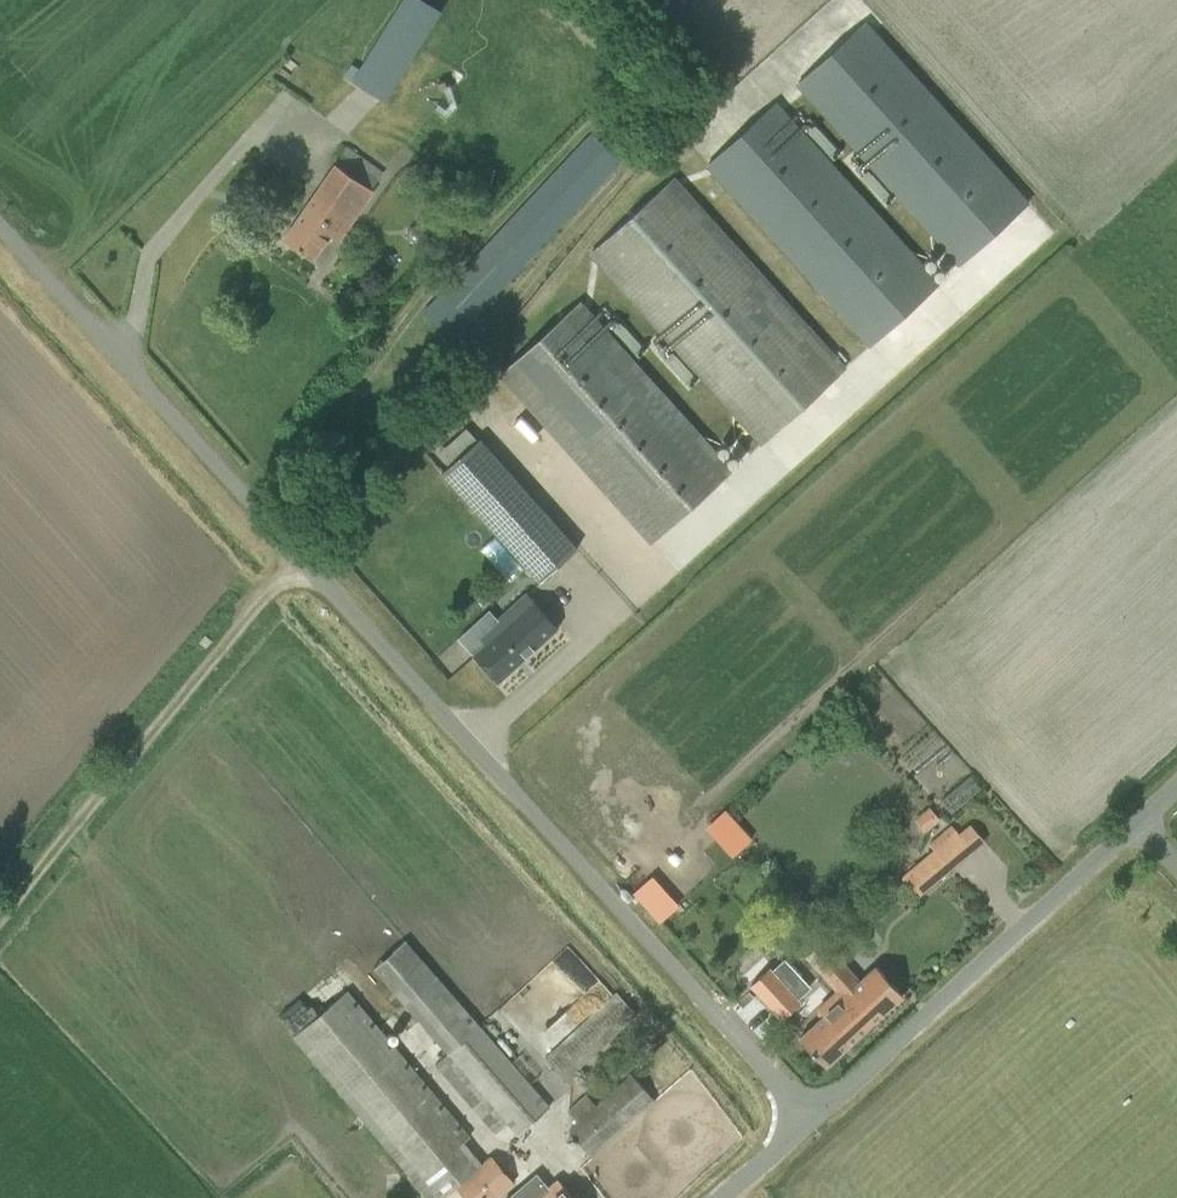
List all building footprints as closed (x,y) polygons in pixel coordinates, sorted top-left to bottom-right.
[(352,80),(385,100),(418,47),(441,11),(440,10),(424,0),(402,0),(359,68),(352,80)] [(799,82),(963,263),(1028,204),(863,23),(799,82)] [(709,163),(873,344),(938,286),(773,104),(709,163)] [(441,295),(425,311),(450,336),(466,319),(621,163),(615,157),(597,139),(593,135),(441,295)] [(285,238),(314,259),(332,233),(340,239),(374,190),(372,188),(383,172),(347,147),(285,238)] [(592,251),(764,442),(844,370),(671,179),(592,251)] [(408,231),(407,235),(409,240),(413,243),(418,244),(422,242),(425,238),(426,233),(424,229),(420,226),(416,225),(411,227),(408,231)] [(499,375),(650,543),(732,470),(581,301),(499,375)] [(383,420),(374,426),(385,443),(394,437),(383,420)] [(448,463),(476,437),(466,426),(438,452),(448,463)] [(481,440),(443,473),(540,582),(577,548),(481,440)] [(579,548),(570,556),(579,567),(588,559),(579,548)] [(474,655),(498,681),(558,627),(527,592),(493,624),(495,626),(482,637),(487,642),(474,655)] [(970,775),(941,800),(952,813),(981,787),(970,775)] [(928,807),(914,818),(925,832),(939,821),(940,820),(930,806),(928,807)] [(903,877),(919,896),(974,850),(952,825),(930,844),(936,849),(903,877)] [(405,940),(393,952),(423,987),(405,1003),(449,1053),(518,1133),(549,1107),(420,958),(405,940)] [(822,940),(806,955),(816,966),(839,990),(835,994),(867,1028),(903,995),(877,966),(860,982),(822,940)] [(752,985),(782,1017),(798,1002),(768,970),(752,985)] [(293,1037),(409,1175),(408,1175),(427,1197),(442,1197),(456,1186),(466,1197),(496,1197),(514,1183),(492,1155),(482,1164),(473,1171),(455,1149),(464,1142),(470,1136),(348,991),(293,1037)] [(545,1059),(565,1080),(637,1014),(617,993),(545,1059)] [(800,1037),(826,1066),(867,1028),(835,994),(818,1009),(824,1015),(800,1037)] [(570,1131),(592,1156),(654,1100),(632,1075),(570,1131)] [(584,1079),(580,1083),(585,1088),(590,1084),(584,1079)] [(558,1179),(536,1197),(574,1197),(558,1179)]
